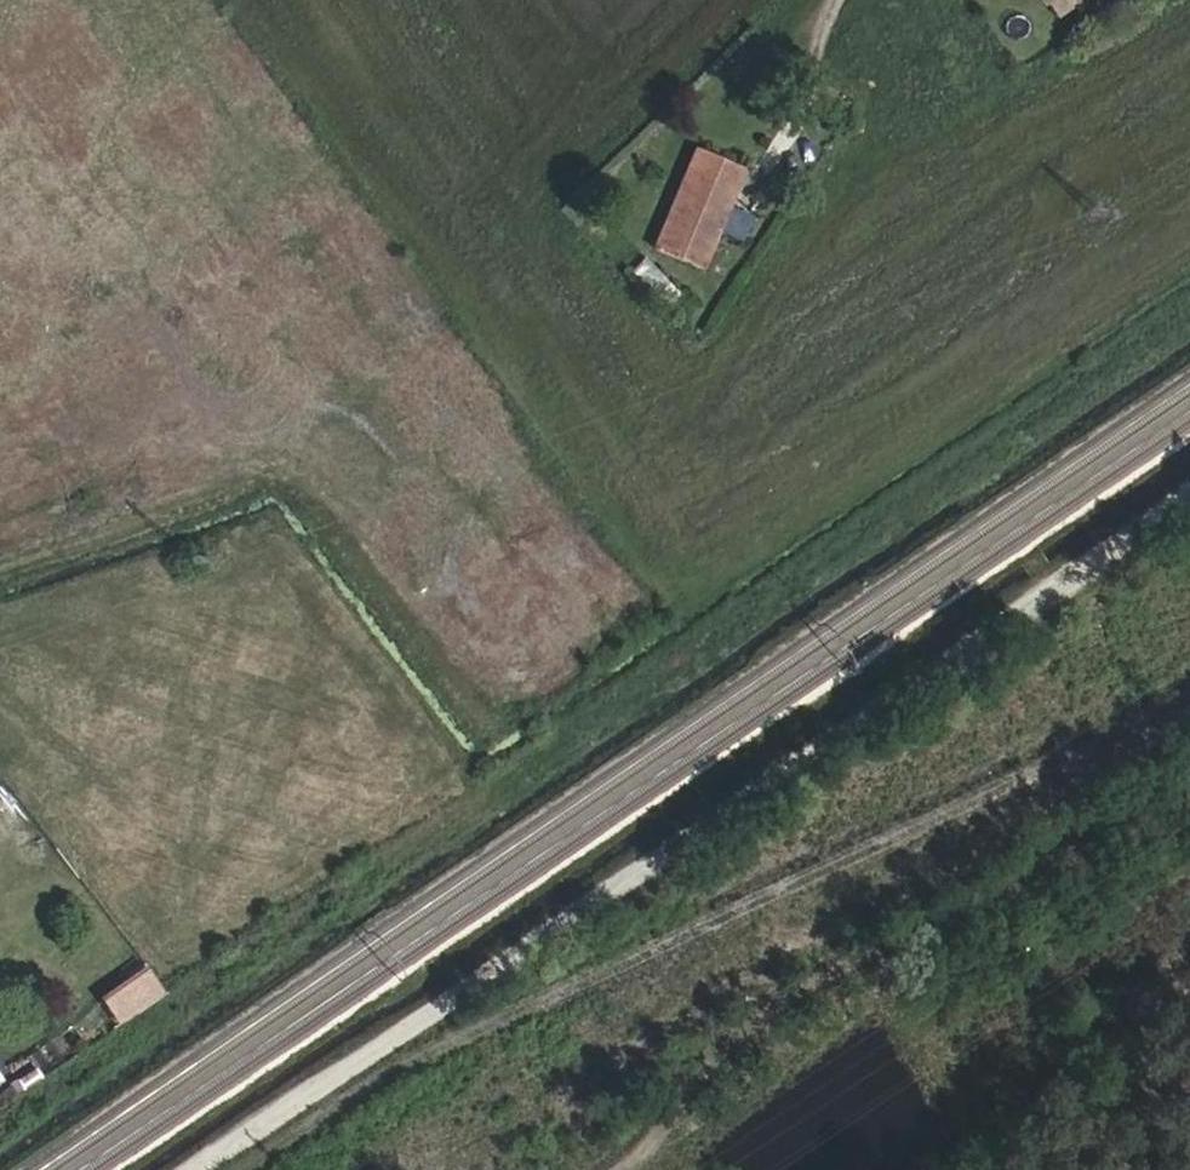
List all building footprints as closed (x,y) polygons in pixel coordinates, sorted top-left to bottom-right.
[(654,250),(701,269),(742,175),(694,154),(668,216),(654,250)] [(98,994),(120,1023),(166,989),(144,960),(98,994)]
